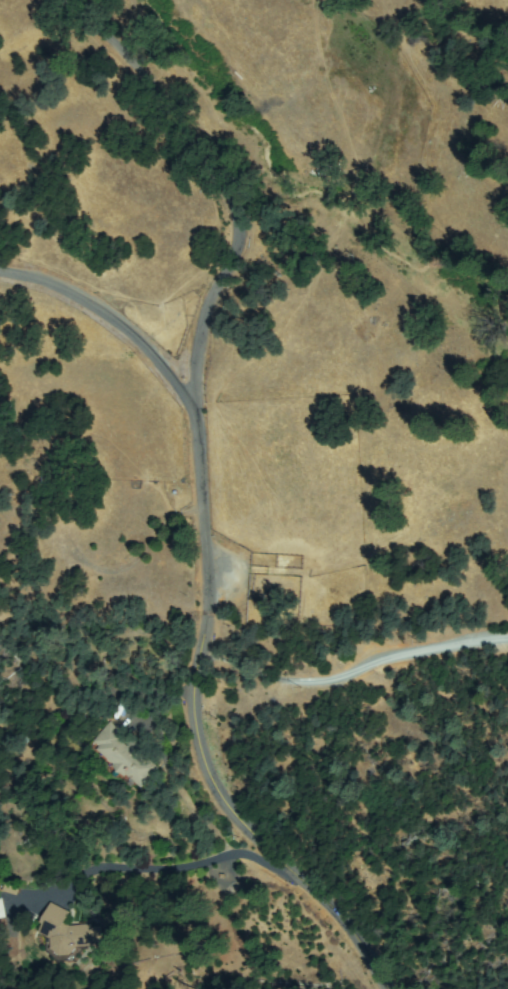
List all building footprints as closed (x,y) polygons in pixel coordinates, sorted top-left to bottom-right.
[(118,724),(127,740),(124,742),(127,747),(139,740),(160,776),(143,786),(141,782),(133,786),(127,776),(121,780),(96,738),(118,724)] [(55,937),(45,937),(46,908),(66,909),(66,927),(102,928),(101,946),(76,945),(76,955),(54,954),(55,937)]
